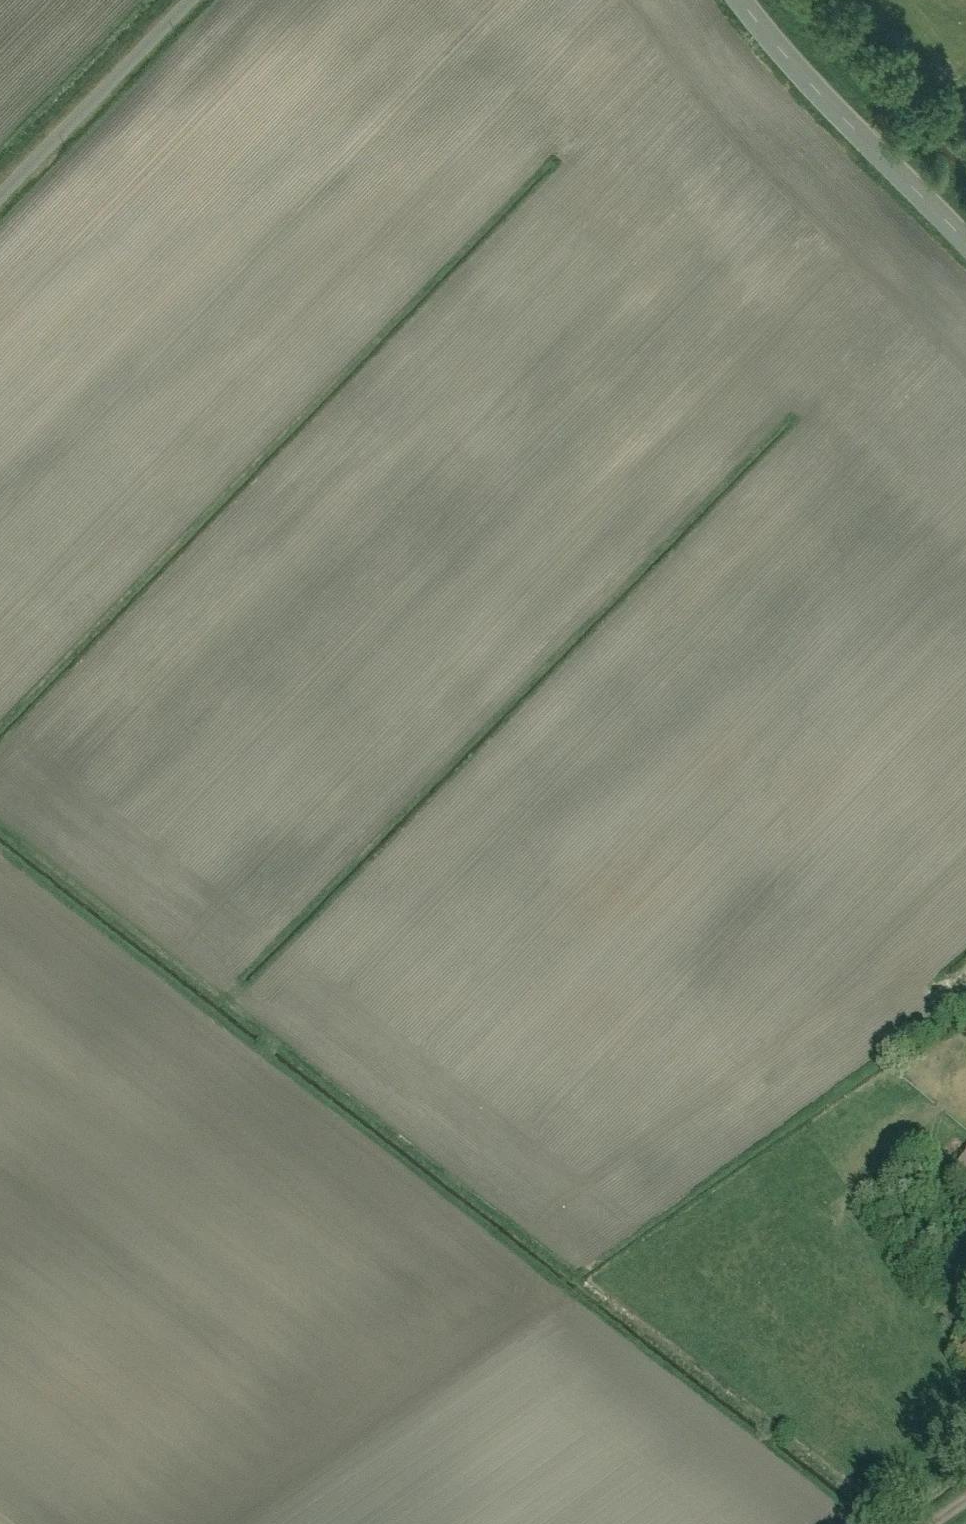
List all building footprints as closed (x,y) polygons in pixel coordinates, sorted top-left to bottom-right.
[(964,1149),(943,1174),(965,1192),(965,1151),(964,1149)]
